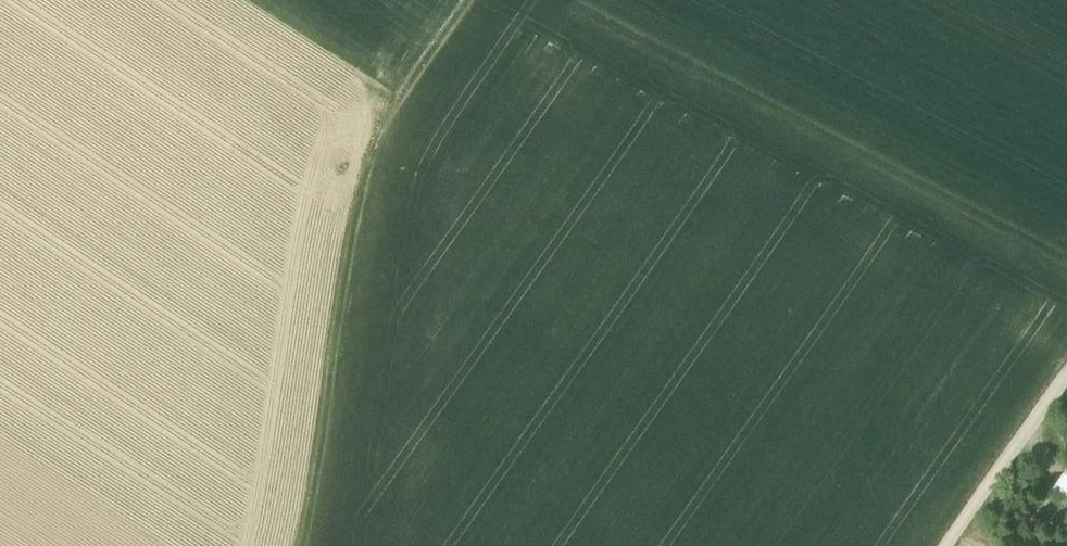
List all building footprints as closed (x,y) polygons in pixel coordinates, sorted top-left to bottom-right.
[(1050,487),(1066,499),(1066,463),(1050,487)]
